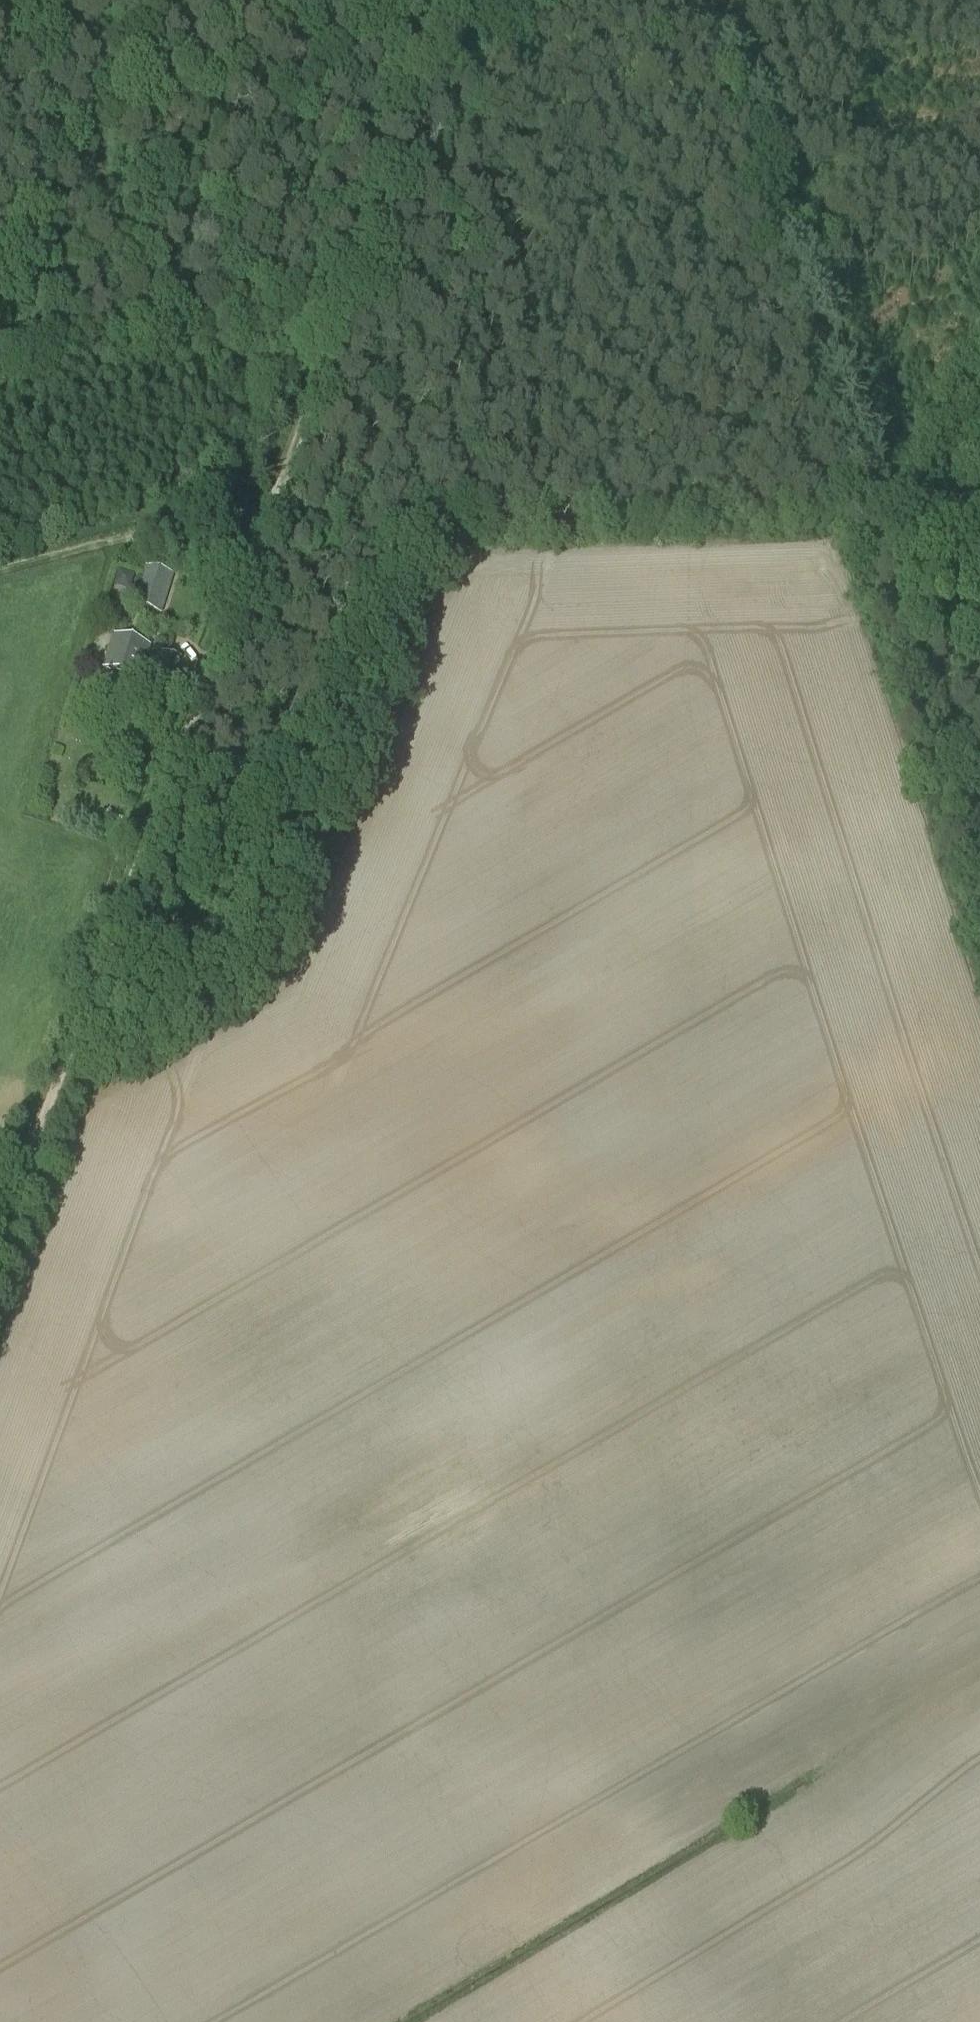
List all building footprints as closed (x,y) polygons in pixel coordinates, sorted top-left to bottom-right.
[(144,565),(133,604),(162,613),(173,573),(144,565)] [(113,634),(104,667),(141,678),(151,646),(113,634)] [(161,650),(151,681),(169,687),(178,656),(161,650)]
